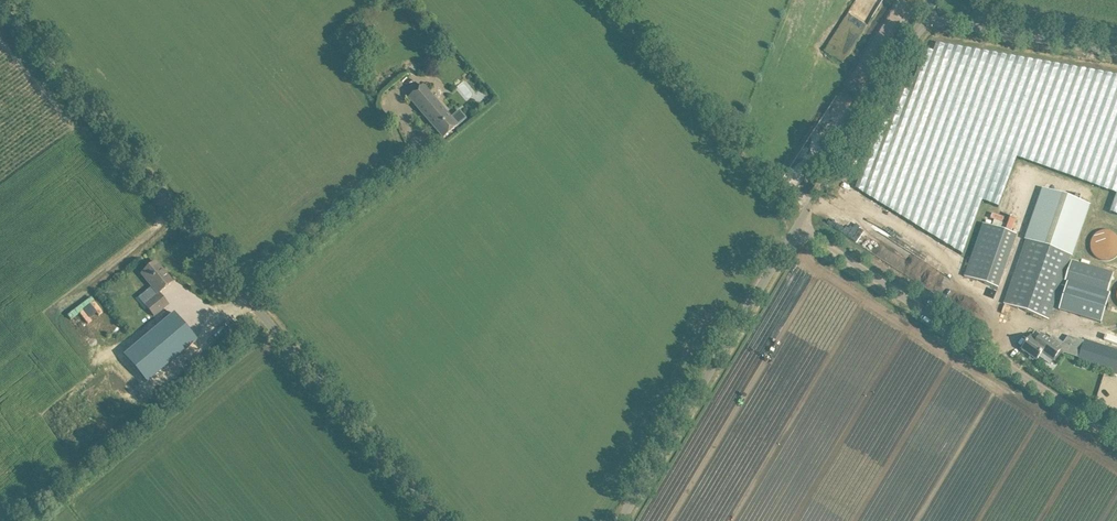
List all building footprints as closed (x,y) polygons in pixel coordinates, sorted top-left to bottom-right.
[(408,98),(417,108),(443,139),(466,119),(459,111),(451,118),(423,85),(408,98)] [(1045,189),(1005,304),(1048,320),(1089,204),(1045,189)] [(965,277),(998,289),(1017,235),(983,224),(965,277)] [(1116,239),(1116,232),(1092,232),(1092,258),(1116,259),(1116,239)] [(1071,261),(1065,282),(1068,282),(1108,295),(1114,273),(1071,261)] [(173,282),(156,262),(141,274),(158,294),(173,282)] [(1108,295),(1068,282),(1066,288),(1059,310),(1102,323),(1110,296),(1108,295)] [(147,308),(154,316),(168,304),(161,296),(147,308)] [(194,339),(171,313),(120,355),(144,382),(194,339)] [(1040,356),(1051,364),(1062,348),(1042,334),(1037,342),(1031,337),(1022,350),(1037,360),(1040,356)] [(1116,374),(1116,351),(1084,340),(1078,361),(1116,374)]
